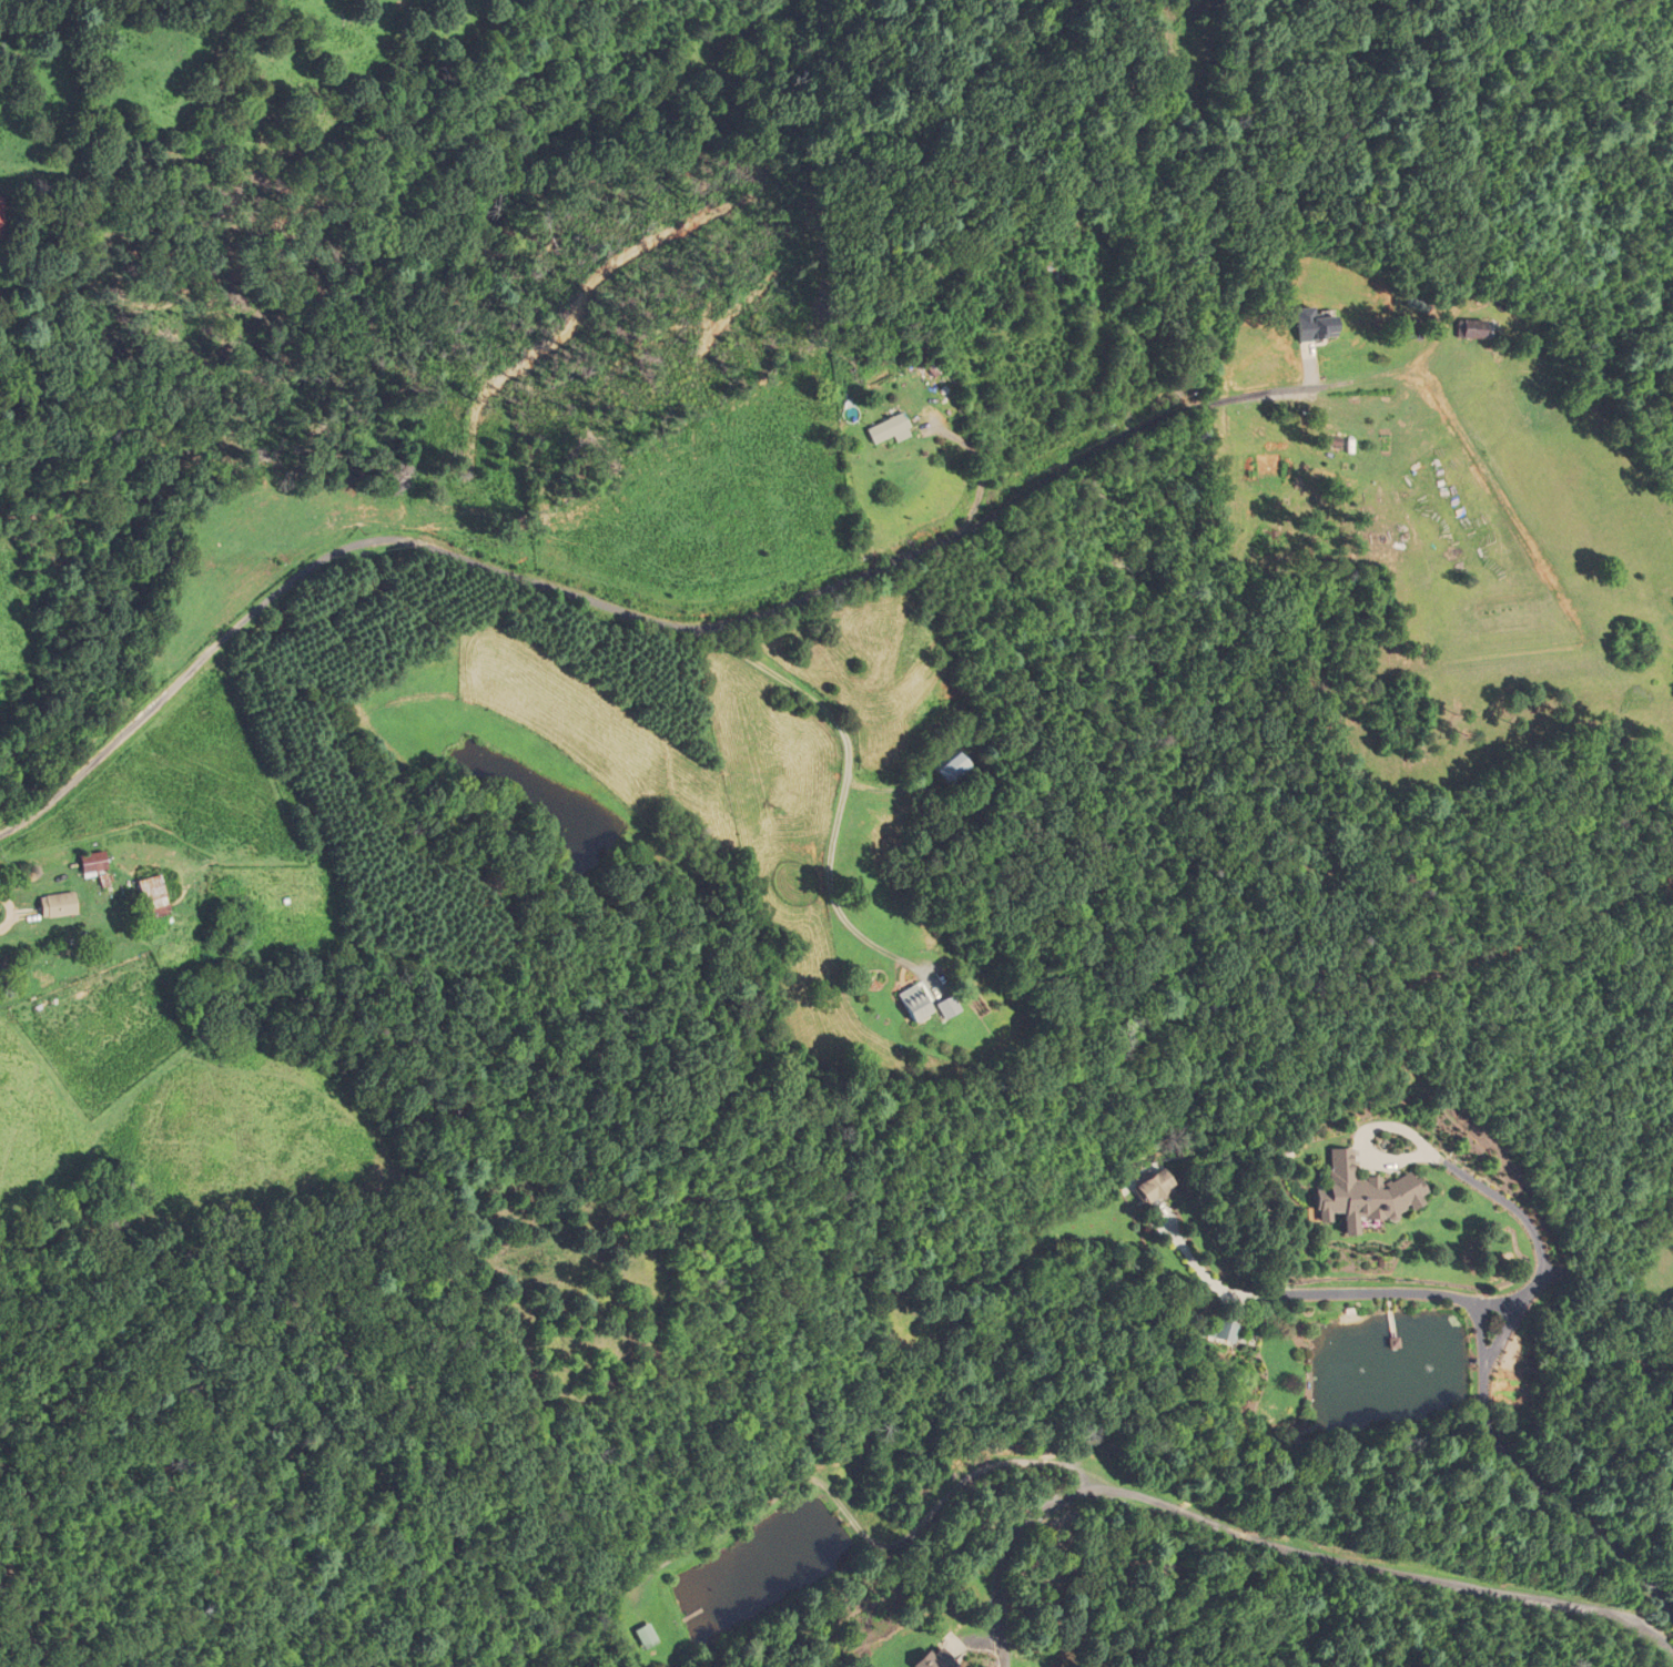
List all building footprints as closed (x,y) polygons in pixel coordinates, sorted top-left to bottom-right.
[(1486,339),(1486,323),(1458,323),(1458,339),(1486,339)] [(860,429),(867,445),(887,437),(889,443),(904,437),(894,415),(860,429)] [(928,770),(941,786),(966,766),(953,750),(928,770)] [(82,876),(109,870),(104,850),(78,856),(82,876)] [(135,881),(146,920),(170,913),(159,874),(135,881)] [(41,917),(75,917),(75,894),(41,894),(41,917)] [(930,1011),(914,985),(895,996),(911,1023),(930,1011)] [(936,1004),(944,1020),(959,1012),(951,996),(936,1004)] [(1357,1178),(1356,1176),(1356,1149),(1331,1149),(1331,1188),(1316,1192),(1316,1223),(1323,1222),(1341,1217),(1343,1225),(1343,1235),(1358,1235),(1357,1222),(1375,1221),(1428,1205),(1428,1187),(1427,1183),(1418,1183),(1416,1175),(1384,1185),(1382,1178),(1357,1178)] [(1180,1186),(1170,1170),(1141,1186),(1151,1203),(1180,1186)] [(1240,1344),(1245,1326),(1217,1318),(1213,1337),(1240,1344)] [(646,1649),(662,1644),(656,1624),(640,1629),(646,1649)] [(954,1652),(919,1653),(920,1666),(955,1666),(954,1652)]
